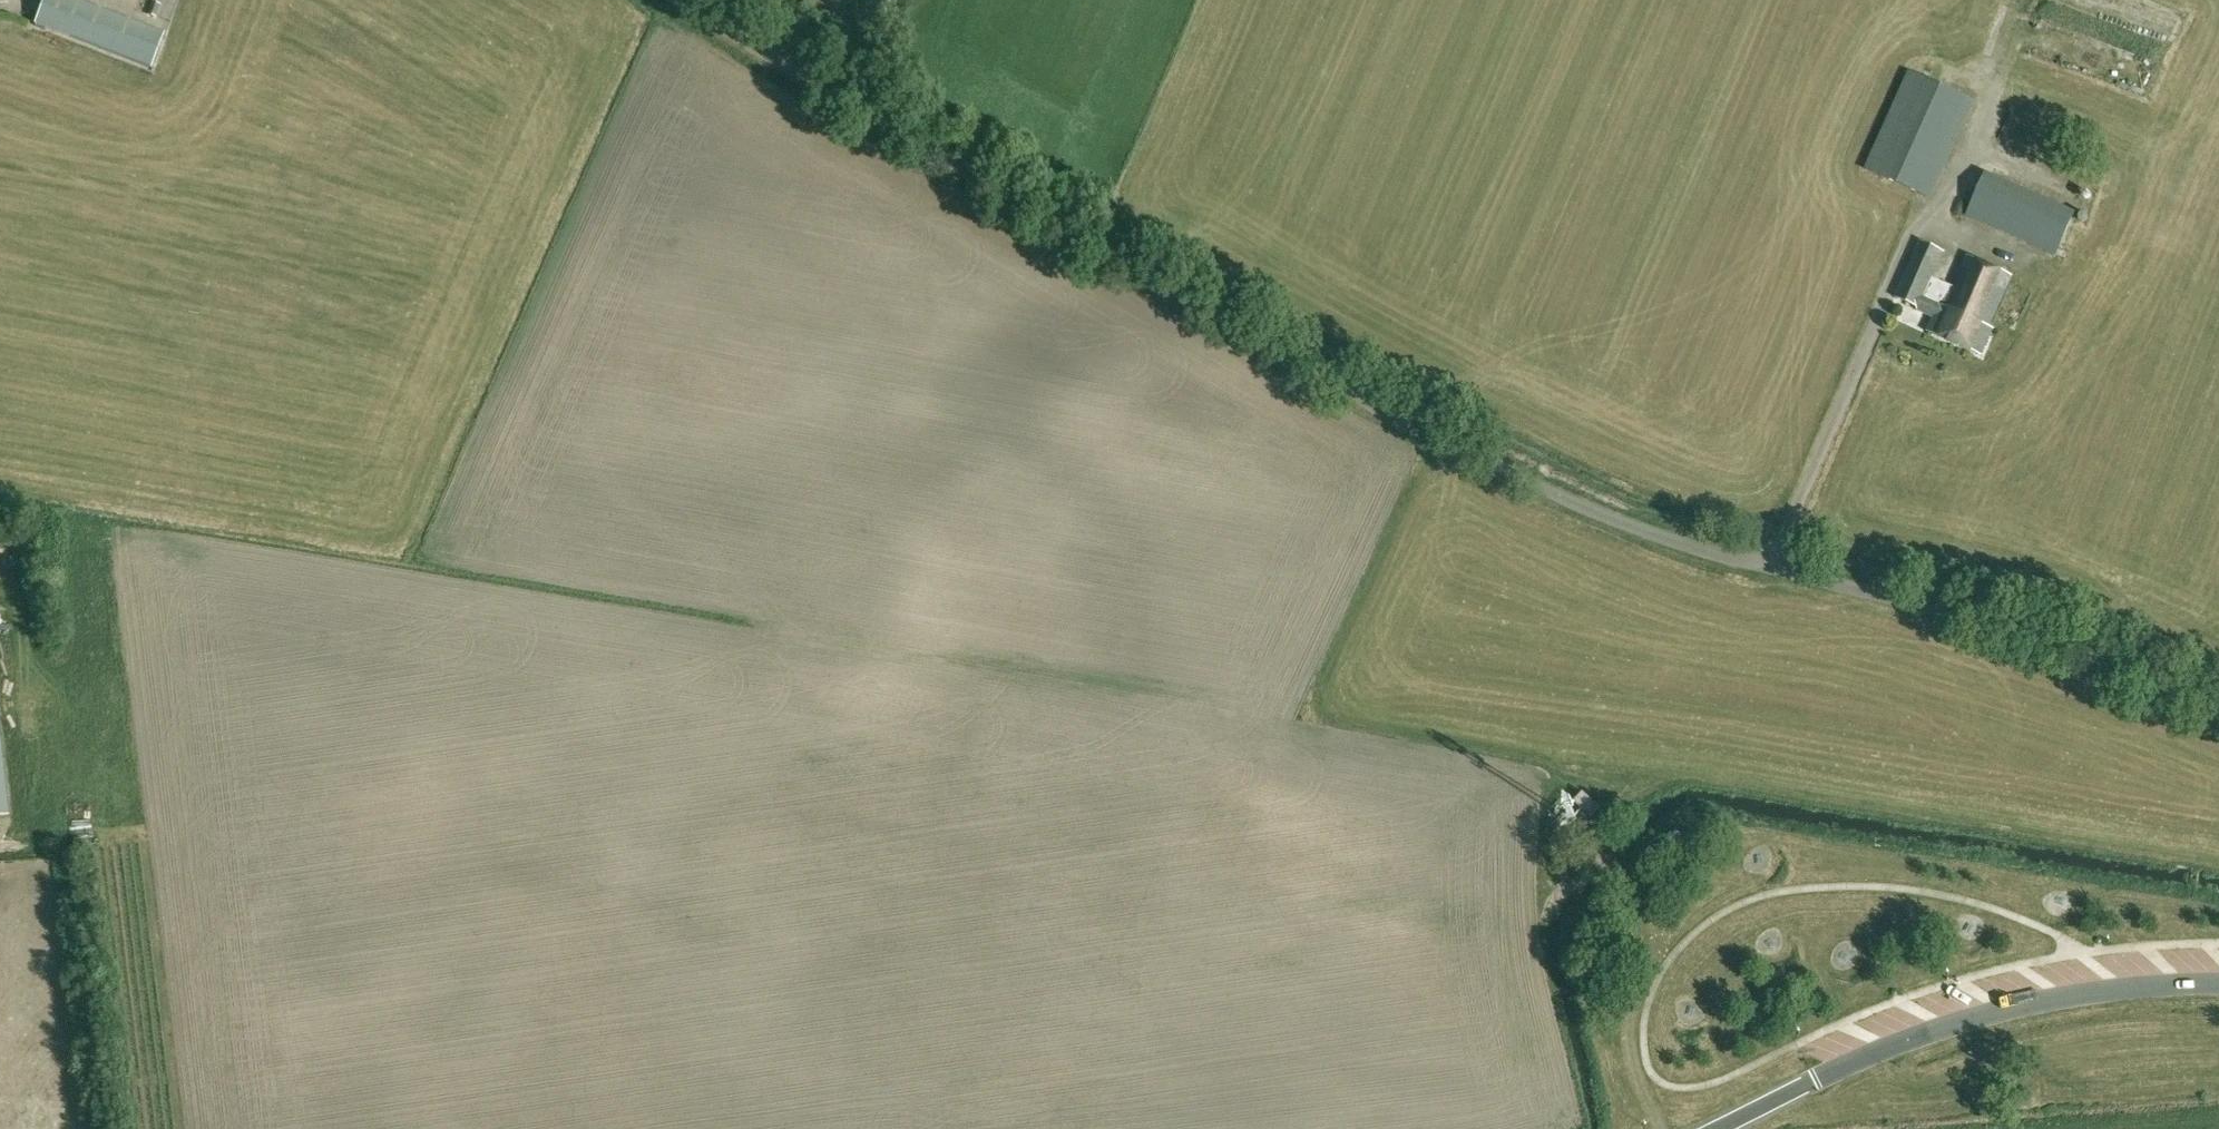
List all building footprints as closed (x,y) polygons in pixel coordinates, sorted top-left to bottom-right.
[(79,0),(42,0),(33,23),(152,69),(167,34),(79,0)] [(762,30),(761,32),(768,36),(773,29),(766,24),(765,25),(762,30)] [(2074,44),(2073,61),(2088,62),(2088,45),(2074,44)] [(1930,198),(1973,101),(1909,72),(1865,169),(1930,198)] [(2056,256),(2075,214),(1986,174),(1967,216),(2056,256)] [(2011,276),(1966,256),(1952,287),(1932,279),(1944,252),(1919,241),(1895,297),(1918,307),(1917,310),(1933,317),(1927,331),(1981,355),(1993,329),(1989,327),(2011,276)] [(8,814),(0,740),(0,815),(8,814)] [(1583,792),(1573,802),(1591,817),(1600,808),(1583,792)]
